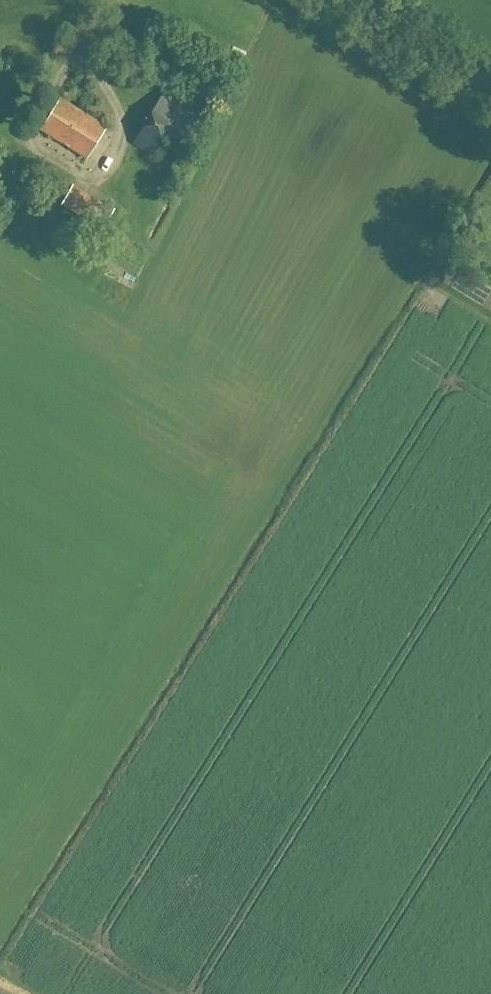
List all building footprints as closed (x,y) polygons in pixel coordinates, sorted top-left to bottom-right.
[(183,136),(196,112),(164,93),(131,145),(151,157),(169,127),(183,136)] [(86,159),(105,128),(59,100),(40,131),(86,159)] [(19,164),(4,155),(0,163),(0,167),(14,175),(19,164)]
